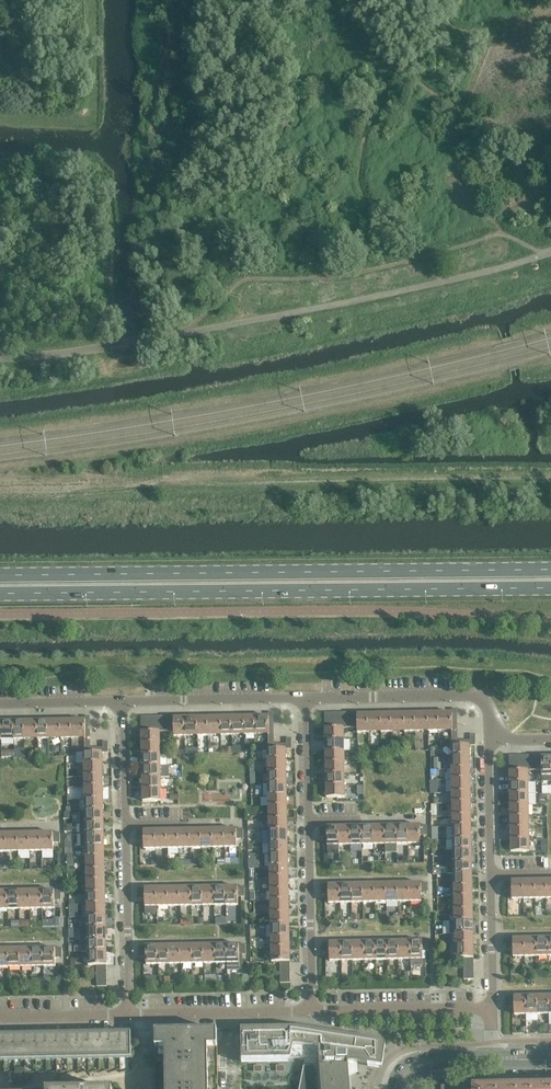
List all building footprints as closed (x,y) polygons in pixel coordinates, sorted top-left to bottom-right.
[(405,730),(405,713),(392,714),(392,730),(405,730)] [(415,730),(415,713),(405,713),(405,730),(405,732),(416,732),(416,730),(415,730)] [(429,730),(428,713),(415,713),(415,730),(416,730),(428,730),(429,730)] [(439,729),(439,713),(428,713),(429,730),(428,730),(428,731),(439,731),(439,729)] [(452,720),(452,716),(452,713),(439,713),(439,729),(452,729),(452,727),(452,723),(452,720)] [(368,731),(368,714),(358,714),(357,714),(357,728),(358,733),(369,732),(369,731),(368,731)] [(382,731),(381,714),(368,714),(368,731),(369,731),(381,731),(382,731)] [(392,730),(392,714),(381,714),(382,731),(381,731),(381,732),(392,732),(392,730)] [(255,733),(255,716),(244,717),(245,733),(244,733),(244,735),(255,735),(255,733)] [(269,720),(269,716),(268,716),(255,716),(255,733),(269,733),(269,730),(269,727),(269,723),(269,720)] [(208,734),(208,717),(197,718),(198,734),(197,734),(197,736),(208,736),(208,734)] [(221,734),(221,717),(208,717),(208,734),(221,734)] [(231,734),(231,717),(221,717),(221,734),(221,735),(232,735),(232,734),(231,734)] [(245,733),(244,717),(231,717),(231,734),(232,734),(244,733),(245,733)] [(184,734),(184,718),(174,718),(174,731),(174,736),(185,736),(185,734),(184,734)] [(198,734),(197,718),(184,718),(184,734),(185,734),(197,734),(198,734)] [(48,737),(48,720),(38,721),(38,737),(38,739),(49,739),(49,737),(48,737)] [(61,737),(61,720),(48,720),(48,737),(49,737),(61,737)] [(72,736),(71,720),(61,720),(61,737),(61,738),(72,738),(72,736)] [(85,724),(85,720),(71,720),(72,736),(85,736),(85,738),(85,734),(85,731),(85,727),(85,724)] [(14,738),(14,721),(1,721),(1,738),(2,738),(14,738)] [(25,737),(25,721),(14,721),(14,738),(14,739),(25,739),(25,737)] [(38,737),(38,721),(25,721),(25,737),(38,737)] [(344,739),(343,728),(337,728),(330,728),(325,728),(325,740),(344,739)] [(160,743),(160,732),(160,731),(153,731),(147,732),(142,732),(142,743),(160,743)] [(344,751),(344,739),(325,740),(326,751),(344,751)] [(160,755),(160,743),(142,743),(142,755),(160,755)] [(470,756),(469,745),(467,745),(463,745),(460,745),(452,746),(451,746),(451,757),(453,757),(453,756),(470,756)] [(286,759),(286,749),(283,749),(280,749),(276,749),(269,749),(268,749),(268,760),(269,760),(286,759)] [(344,762),(344,751),(326,751),(326,763),(344,762)] [(103,763),(102,753),(102,752),(100,752),(97,752),(93,753),(86,753),(84,753),(84,763),(86,763),(103,763)] [(161,766),(160,755),(142,755),(142,766),(161,766)] [(470,769),(470,756),(453,756),(453,757),(453,769),(453,770),(470,769)] [(542,757),(542,771),(542,775),(550,775),(550,757),(542,757)] [(286,773),(286,759),(269,760),(270,773),(286,773)] [(344,774),(344,762),(326,763),(326,774),(344,774)] [(103,777),(103,763),(86,763),(86,777),(103,777)] [(161,778),(161,766),(142,766),(143,778),(161,778)] [(470,779),(470,769),(453,770),(453,769),(452,769),(452,780),(453,780),(470,779)] [(528,782),(528,771),(528,770),(522,770),(515,771),(510,771),(510,783),(528,782)] [(286,783),(286,773),(270,773),(268,773),(268,784),(270,784),(270,783),(286,783)] [(345,785),(344,774),(326,774),(326,786),(345,785)] [(103,786),(103,777),(86,777),(85,777),(85,787),(86,787),(103,786)] [(161,789),(161,778),(143,778),(143,789),(161,789)] [(470,793),(470,779),(453,780),(454,793),(470,793)] [(528,794),(528,782),(510,783),(510,794),(528,794)] [(287,796),(286,783),(270,783),(270,784),(270,796),(270,797),(287,796)] [(345,797),(345,785),(326,786),(327,798),(345,797)] [(103,800),(103,786),(86,787),(87,800),(103,800)] [(161,801),(161,789),(143,789),(143,801),(161,801)] [(470,803),(470,793),(454,793),(452,793),(452,804),(454,804),(454,803),(470,803)] [(529,805),(528,794),(510,794),(510,806),(529,805)] [(287,806),(287,796),(270,797),(270,796),(269,796),(269,807),(270,807),(287,806)] [(104,810),(103,800),(87,800),(85,800),(85,810),(87,810),(104,810)] [(471,816),(470,803),(454,803),(454,804),(454,816),(454,817),(471,816)] [(529,817),(529,805),(510,806),(511,817),(529,817)] [(287,820),(287,806),(270,807),(271,820),(287,820)] [(104,824),(104,810),(87,810),(87,824),(104,824)] [(471,827),(471,816),(454,817),(454,816),(452,816),(453,827),(454,827),(471,827)] [(529,828),(529,817),(511,817),(511,829),(529,828)] [(287,830),(287,820),(271,820),(269,820),(269,831),(271,831),(271,830),(287,830)] [(104,833),(104,824),(87,824),(86,824),(86,834),(87,834),(104,833)] [(420,835),(420,830),(420,825),(408,826),(408,844),(420,843),(420,835)] [(362,845),(362,826),(350,827),(351,845),(362,845)] [(374,844),(373,826),(362,826),(362,845),(374,844)] [(385,844),(385,826),(373,826),(374,844),(385,844)] [(397,844),(396,826),(385,826),(385,844),(397,844)] [(408,844),(408,826),(396,826),(397,844),(408,844)] [(339,845),(339,827),(327,827),(327,832),(327,837),(327,845),(339,845)] [(351,845),(350,827),(339,827),(339,845),(351,845)] [(471,840),(471,827),(454,827),(455,840),(471,840)] [(529,840),(529,828),(511,829),(511,840),(529,840)] [(202,848),(202,829),(190,830),(190,848),(202,848)] [(214,847),(213,829),(202,829),(202,848),(214,847)] [(225,847),(225,829),(213,829),(214,847),(225,847)] [(237,834),(236,829),(225,829),(225,847),(237,847),(237,839),(237,834)] [(156,848),(155,830),(144,831),(144,836),(144,841),(144,849),(156,848)] [(167,848),(167,830),(155,830),(156,848),(167,848)] [(179,848),(179,830),(167,830),(167,848),(179,848)] [(190,848),(190,830),(179,830),(179,848),(190,848)] [(288,843),(287,830),(271,830),(271,831),(271,843),(271,844),(288,843)] [(53,838),(53,833),(53,832),(41,833),(42,851),(53,851),(53,842),(53,838)] [(19,851),(18,833),(7,833),(7,851),(19,851)] [(30,851),(30,833),(18,833),(19,851),(30,851)] [(42,851),(41,833),(30,833),(30,851),(42,851)] [(104,847),(104,833),(87,834),(88,847),(104,847)] [(471,850),(471,840),(455,840),(453,840),(453,851),(455,851),(455,850),(471,850)] [(529,852),(529,840),(511,840),(511,852),(529,852)] [(288,854),(288,843),(271,844),(271,843),(269,843),(270,854),(271,854),(288,854)] [(104,857),(104,847),(88,847),(86,847),(86,858),(88,858),(88,857),(104,857)] [(472,863),(471,850),(455,850),(455,851),(455,863),(455,864),(472,863)] [(288,867),(288,854),(271,854),(272,867),(288,867)] [(105,871),(104,857),(88,857),(88,858),(88,871),(105,871)] [(472,874),(472,863),(455,864),(455,863),(453,863),(454,874),(455,874),(472,874)] [(288,877),(288,867),(272,867),(270,867),(270,878),(272,878),(272,877),(288,877)] [(105,880),(105,871),(88,871),(87,871),(87,881),(88,881),(105,880)] [(472,887),(472,874),(455,874),(456,887),(472,887)] [(289,890),(288,877),(272,877),(272,878),(272,890),(272,891),(289,890)] [(105,894),(105,880),(88,881),(89,894),(89,895),(105,894)] [(535,898),(535,880),(523,881),(524,899),(535,898)] [(547,898),(546,880),(535,880),(535,898),(547,898)] [(524,899),(523,881),(512,881),(512,886),(512,891),(512,899),(524,899)] [(398,902),(398,883),(386,884),(386,902),(398,902)] [(409,901),(409,883),(398,883),(398,902),(409,901)] [(421,893),(421,888),(421,883),(409,883),(409,901),(421,901),(421,893)] [(352,903),(352,884),(340,885),(340,903),(352,903)] [(363,902),(363,884),(352,884),(352,903),(363,902)] [(375,902),(375,884),(363,884),(363,902),(375,902)] [(386,902),(386,884),(375,884),(375,902),(386,902)] [(340,903),(340,885),(328,885),(328,890),(329,895),(329,903),(340,903)] [(191,887),(180,888),(180,906),(192,905),(191,887)] [(203,905),(203,887),(191,887),(192,905),(203,905)] [(215,905),(214,887),(203,887),(203,905),(215,905)] [(226,905),(226,887),(214,887),(215,905),(226,905)] [(238,892),(238,887),(226,887),(226,905),(238,905),(238,897),(238,892)] [(472,897),(472,887),(456,887),(454,887),(454,898),(456,898),(472,897)] [(157,906),(157,888),(145,888),(145,893),(145,898),(145,906),(157,906)] [(168,906),(168,888),(157,888),(157,906),(168,906)] [(180,906),(180,888),(168,888),(168,906),(180,906)] [(31,909),(31,890),(19,891),(20,909),(31,909)] [(43,909),(43,890),(31,890),(31,909),(43,909)] [(54,895),(54,890),(43,890),(43,909),(54,908),(54,900),(54,895)] [(289,901),(289,890),(272,891),(272,890),(270,890),(271,901),(272,901),(289,901)] [(8,891),(0,891),(0,909),(8,909),(8,891)] [(20,909),(19,891),(8,891),(8,909),(20,909)] [(105,904),(105,894),(89,895),(89,894),(87,894),(87,905),(89,905),(105,904)] [(473,910),(472,897),(456,898),(456,910),(456,911),(473,910)] [(289,914),(289,901),(272,901),(272,914),(273,914),(289,914)] [(106,917),(105,904),(89,905),(89,917),(89,918),(106,917)] [(473,921),(473,910),(456,911),(456,910),(454,910),(455,922),(456,921),(473,921)] [(289,924),(289,914),(273,914),(272,914),(271,914),(271,925),(273,925),(289,924)] [(106,928),(106,917),(89,918),(89,917),(87,917),(88,929),(89,928),(106,928)] [(473,934),(473,921),(456,921),(456,934),(457,934),(473,934)] [(290,938),(289,924),(273,925),(273,937),(273,938),(290,938)] [(106,941),(106,928),(89,928),(90,941),(106,941)] [(473,944),(473,934),(457,934),(456,934),(455,934),(455,945),(457,945),(473,944)] [(290,948),(290,938),(273,938),(273,937),(271,938),(272,949),(273,949),(273,948),(290,948)] [(525,956),(525,938),(513,938),(513,943),(513,948),(513,957),(525,956)] [(536,956),(536,938),(525,938),(525,956),(536,956)] [(548,956),(548,938),(536,938),(536,956),(548,956)] [(106,951),(106,941),(90,941),(88,941),(88,952),(90,952),(106,951)] [(388,960),(387,941),(376,942),(376,960),(388,960)] [(399,959),(399,941),(387,941),(388,960),(399,959)] [(411,959),(410,941),(399,941),(399,959),(411,959)] [(422,951),(422,946),(422,941),(410,941),(411,959),(422,959),(422,951)] [(342,960),(341,942),(329,943),(330,948),(330,952),(330,961),(342,960)] [(353,960),(353,942),(341,942),(342,960),(353,960)] [(365,960),(364,942),(353,942),(353,960),(365,960)] [(376,960),(376,942),(364,942),(365,960),(376,960)] [(228,963),(227,944),(216,945),(216,963),(228,963)] [(239,949),(239,944),(227,944),(228,963),(239,962),(239,954),(239,949)] [(474,958),(473,944),(457,945),(457,958),(464,958),(469,958),(474,958)] [(181,964),(181,945),(169,946),(170,964),(181,964)] [(193,963),(192,945),(181,945),(181,964),(193,963)] [(204,963),(204,945),(192,945),(193,963),(204,963)] [(216,963),(216,945),(204,945),(204,963),(216,963)] [(158,964),(158,946),(146,946),(146,951),(146,956),(146,964),(158,964)] [(170,964),(169,946),(158,946),(158,964),(170,964)] [(21,967),(20,948),(9,949),(9,967),(21,967)] [(32,966),(32,948),(20,948),(21,967),(32,966)] [(44,966),(44,948),(32,948),(32,966),(44,966)] [(55,953),(55,948),(44,948),(44,966),(55,966),(55,958),(55,953)] [(290,961),(290,948),(273,948),(273,949),(273,962),(280,962),(290,961)] [(9,949),(0,949),(0,967),(9,967),(9,949)] [(107,965),(106,951),(90,952),(90,965),(97,965),(102,965),(107,965)] [(526,1014),(526,996),(514,996),(514,1001),(514,1006),(514,1014),(526,1014)] [(538,1014),(537,996),(526,996),(526,1014),(538,1014)] [(549,1014),(549,996),(537,996),(538,1014),(549,1014)] [(350,1075),(358,1071),(359,1073),(358,1063),(368,1065),(368,1067),(379,1069),(382,1069),(383,1063),(386,1046),(385,1044),(385,1042),(383,1041),(381,1040),(297,1027),(241,1028),(242,1054),(242,1059),(242,1063),(290,1062),(291,1058),(303,1058),(301,1068),(303,1069),(300,1088),(350,1088),(350,1075)] [(208,1047),(214,1046),(214,1045),(213,1045),(216,1031),(217,1031),(217,1030),(191,1030),(191,1028),(181,1028),(181,1031),(155,1031),(155,1032),(156,1032),(160,1046),(159,1046),(159,1048),(165,1047),(166,1088),(209,1088),(208,1047)] [(100,1059),(100,1040),(99,1033),(89,1034),(89,1040),(89,1059),(100,1059)] [(110,1058),(110,1039),(110,1033),(99,1033),(100,1040),(100,1059),(110,1058)] [(121,1058),(121,1039),(121,1033),(110,1033),(110,1039),(110,1058),(121,1058)] [(132,1058),(131,1039),(131,1033),(121,1033),(121,1039),(121,1058),(132,1058)] [(47,1060),(47,1041),(46,1034),(36,1035),(36,1041),(36,1060),(47,1060)] [(57,1059),(57,1040),(57,1034),(46,1034),(47,1041),(47,1060),(57,1059)] [(68,1059),(68,1040),(68,1034),(57,1034),(57,1040),(57,1059),(68,1059)] [(79,1059),(78,1040),(78,1034),(68,1034),(68,1040),(68,1059),(79,1059)] [(89,1059),(89,1040),(89,1034),(78,1034),(78,1040),(79,1059),(89,1059)] [(15,1060),(15,1041),(15,1035),(4,1035),(4,1041),(4,1060),(15,1060)] [(26,1060),(25,1041),(25,1035),(15,1035),(15,1041),(15,1060),(26,1060)] [(36,1060),(36,1041),(36,1035),(25,1035),(25,1041),(26,1060),(36,1060)]
